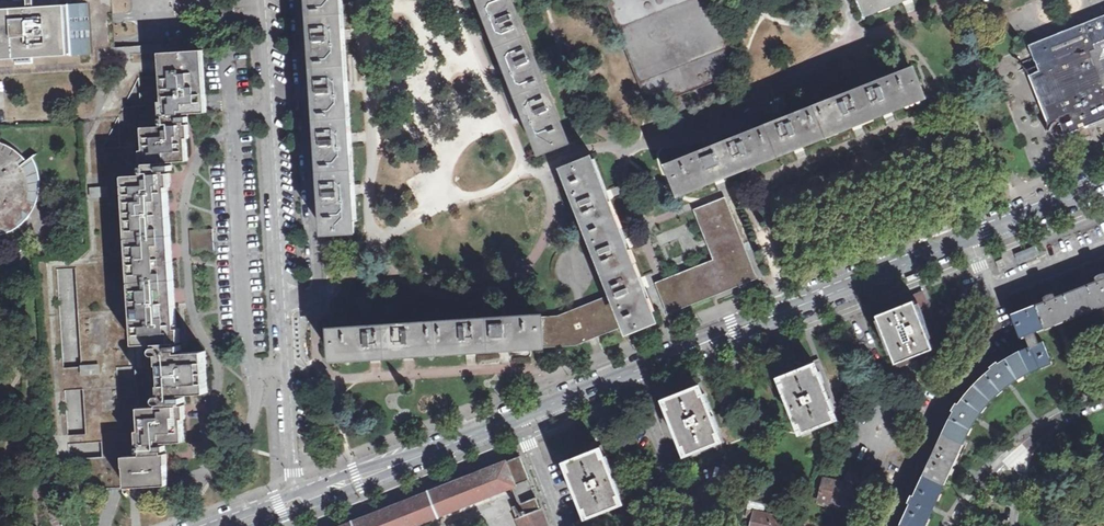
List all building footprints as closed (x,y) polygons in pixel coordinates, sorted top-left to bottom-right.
[(30,8),(0,9),(0,60),(15,59),(16,65),(33,63),(33,58),(91,54),(89,18),(88,5),(36,7),(36,0),(29,0),(30,8)] [(328,235),(355,233),(355,221),(357,221),(343,0),(313,0),(328,235)] [(512,0),(480,0),(491,29),(506,67),(539,152),(568,140),(512,0)] [(607,2),(634,68),(648,105),(650,106),(652,107),(691,91),(710,84),(737,73),(738,71),(739,69),(731,50),(711,0),(606,0),(607,2)] [(871,14),(907,0),(866,0),(871,14)] [(1055,36),(1030,46),(1040,71),(1029,75),(1047,121),(1048,124),(1048,128),(1047,131),(1050,132),(1050,129),(1052,127),(1054,124),(1057,122),(1060,121),(1066,136),(1080,131),(1081,133),(1082,136),(1085,137),(1088,137),(1092,135),(1089,127),(1103,121),(1103,16),(1055,36)] [(207,112),(203,50),(161,53),(161,63),(163,101),(160,102),(161,115),(164,115),(164,118),(161,118),(161,124),(165,123),(165,126),(143,127),(144,151),(142,151),(142,165),(145,165),(145,167),(142,168),(143,172),(146,172),(146,175),(125,177),(134,345),(157,344),(157,347),(155,348),(155,351),(155,353),(156,355),(159,354),(159,365),(163,365),(163,385),(161,385),(162,396),(158,397),(158,401),(159,404),(161,403),(161,407),(138,408),(140,431),(137,431),(138,444),(141,444),(141,448),(138,448),(138,453),(142,452),(142,456),(123,457),(124,468),(126,468),(127,487),(137,487),(168,485),(168,478),(167,460),(167,454),(163,454),(162,451),(165,451),(165,446),(163,446),(162,443),(184,441),(182,419),(186,419),(185,412),(185,405),(182,405),(182,402),(185,402),(185,397),(180,398),(180,394),(208,393),(205,352),(178,353),(178,350),(181,351),(181,346),(177,346),(177,342),(181,342),(180,334),(180,329),(176,329),(174,290),(171,250),(169,212),(167,188),(171,188),(170,179),(170,174),(166,174),(166,171),(172,170),(171,166),(166,166),(166,163),(188,162),(187,139),(190,139),(189,129),(189,125),(186,125),(186,122),(188,122),(188,117),(185,117),(185,114),(207,112)] [(708,152),(672,166),(683,194),(715,182),(720,179),(752,167),(799,148),(857,125),(889,113),(924,98),(920,89),(913,71),(755,133),(708,152)] [(2,232),(4,231),(7,230),(9,229),(11,228),(13,227),(15,226),(18,224),(20,223),(21,221),(23,220),(26,217),(27,215),(29,213),(30,211),(32,209),(33,207),(34,205),(34,203),(36,201),(36,200),(36,198),(37,195),(37,193),(38,191),(38,188),(38,185),(38,183),(38,181),(37,179),(37,177),(37,175),(36,173),(36,171),(35,169),(35,167),(34,165),(33,163),(32,161),(30,159),(23,165),(21,164),(20,162),(19,161),(17,160),(16,158),(14,156),(12,155),(10,154),(9,153),(7,152),(5,151),(3,150),(0,149),(0,233),(2,232)] [(612,203),(594,159),(566,170),(592,236),(617,297),(626,321),(631,333),(656,323),(652,312),(655,311),(643,280),(628,244),(612,203)] [(723,203),(700,212),(714,247),(717,254),(719,253),(723,262),(720,263),(721,266),(714,269),(712,265),(677,278),(659,286),(668,309),(752,276),(723,203)] [(211,232),(195,233),(196,254),(213,253),(211,232)] [(1035,247),(1016,254),(1019,261),(1038,254),(1035,247)] [(1003,264),(999,262),(995,263),(995,268),(998,270),(1003,269),(1003,264)] [(1008,300),(1022,335),(1026,333),(1034,331),(1033,327),(1059,316),(1103,299),(1103,262),(1008,300)] [(922,272),(911,276),(912,280),(924,276),(923,274),(922,272)] [(885,312),(878,315),(895,357),(932,343),(920,313),(930,309),(923,291),(883,307),(885,312)] [(63,360),(78,359),(73,297),(59,298),(63,360)] [(595,333),(626,321),(617,297),(586,310),(586,311),(595,333)] [(581,314),(567,320),(569,341),(578,340),(583,338),(591,335),(595,333),(586,311),(581,314)] [(416,326),(335,331),(337,361),(377,358),(410,356),(471,352),(506,350),(544,347),(544,343),(542,321),(542,318),(513,319),(416,326)] [(567,320),(542,321),(544,343),(569,341),(567,320)] [(1034,331),(1026,333),(1031,346),(1039,343),(1038,339),(1034,331)] [(932,510),(933,509),(933,507),(934,507),(943,486),(953,464),(954,463),(954,461),(955,461),(964,442),(965,439),(968,433),(971,427),(975,421),(976,419),(982,411),(988,403),(993,399),(998,393),(1004,388),(1010,383),(1018,378),(1029,372),(1041,366),(1051,362),(1043,341),(1039,343),(1031,346),(1017,353),(1006,359),(999,364),(998,362),(991,366),(993,368),(987,373),(981,378),(975,384),(971,389),(965,397),(959,404),(957,403),(953,409),(955,411),(950,419),(946,427),(944,433),(923,477),(914,496),(912,495),(909,502),(911,503),(901,524),(901,525),(925,525),(932,510)] [(99,364),(80,367),(82,377),(101,373),(99,364)] [(833,410),(835,410),(826,387),(820,372),(818,373),(816,368),(784,381),(785,385),(783,386),(798,425),(800,423),(802,428),(835,415),(833,410)] [(718,433),(720,432),(705,394),(703,395),(701,390),(669,403),(670,407),(668,408),(683,446),(685,445),(687,450),(719,437),(718,433)] [(71,457),(87,456),(87,451),(98,450),(98,443),(70,444),(71,457)] [(613,472),(607,456),(604,457),(602,453),(570,465),(572,470),(569,471),(584,509),(587,508),(588,512),(621,499),(619,496),(622,495),(613,472)] [(344,525),(413,525),(530,480),(520,456),(497,466),(481,472),(344,525)] [(864,473),(845,469),(842,482),(853,485),(854,480),(861,482),(864,473)] [(842,482),(824,478),(820,498),(848,505),(853,485),(842,482)] [(537,498),(513,507),(521,525),(548,525),(537,498)] [(755,512),(764,514),(766,505),(750,501),(748,510),(755,512)] [(784,518),(764,514),(755,512),(751,525),(782,525),(784,518)]
